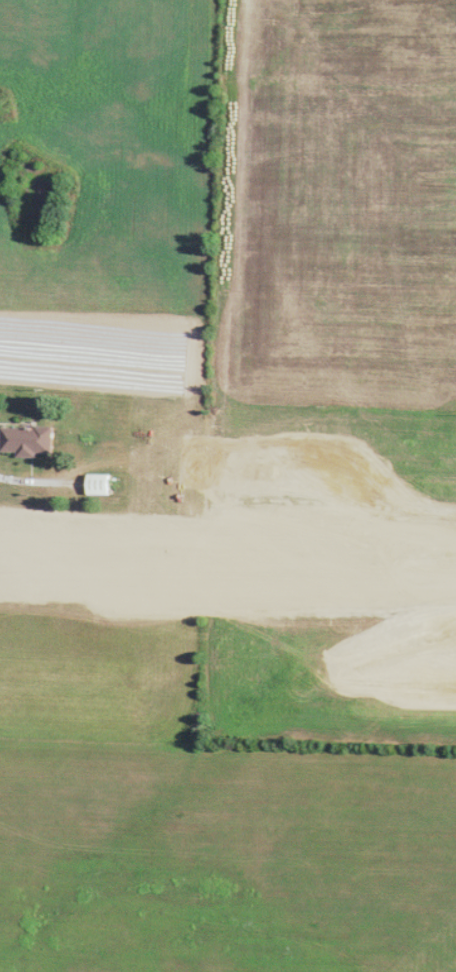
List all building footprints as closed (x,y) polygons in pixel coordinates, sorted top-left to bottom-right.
[(0,428),(0,457),(50,457),(50,428),(0,428)] [(126,475),(85,475),(85,496),(126,496),(126,475)]
